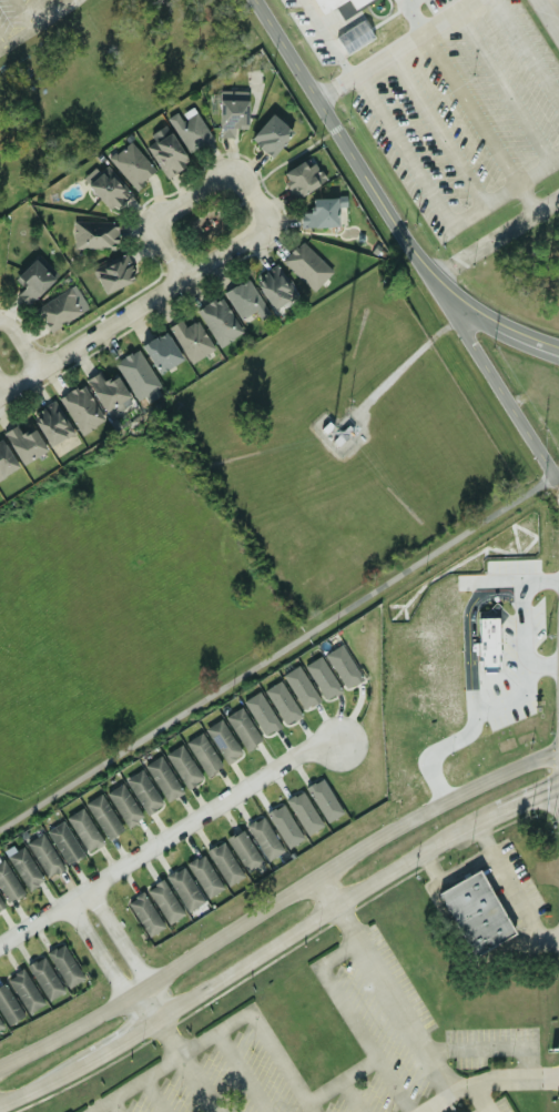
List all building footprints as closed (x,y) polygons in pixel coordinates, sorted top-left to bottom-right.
[(368,0),(314,0),(333,36),(368,0)] [(373,41),(364,22),(336,35),(344,54),(373,41)] [(233,138),(233,129),(247,129),(248,92),(219,91),(218,138),(233,138)] [(189,154),(212,140),(192,107),(179,115),(177,111),(167,117),(189,154)] [(293,132),(272,113),(249,139),(270,157),(293,132)] [(149,134),(154,142),(147,146),(163,178),(188,165),(167,125),(149,134)] [(155,171),(130,141),(108,158),(133,189),(155,171)] [(305,167),(303,161),(281,171),(293,197),(325,183),(316,162),(305,167)] [(105,211),(129,196),(108,163),(84,177),(105,211)] [(299,227),(337,226),(336,197),(310,198),(310,212),(299,212),(299,227)] [(116,222),(73,221),(72,248),(116,249),(116,222)] [(281,261),(313,292),(332,272),(301,241),(281,261)] [(91,269),(103,294),(136,279),(124,253),(91,269)] [(16,295),(28,305),(54,278),(33,259),(14,279),(23,288),(16,295)] [(255,277),(270,310),(295,298),(279,266),(255,277)] [(224,291),(238,320),(255,312),(259,319),(267,315),(250,279),(224,291)] [(35,309),(50,333),(88,308),(73,285),(35,309)] [(196,311),(218,348),(242,333),(220,296),(196,311)] [(168,327),(192,364),(214,349),(195,320),(185,327),(180,319),(168,327)] [(181,361),(167,332),(142,344),(155,373),(181,361)] [(137,349),(114,363),(138,405),(161,392),(137,349)] [(107,418),(132,404),(116,375),(103,382),(97,372),(85,379),(107,418)] [(79,435),(104,422),(84,384),(59,397),(79,435)] [(30,414),(50,446),(71,433),(52,401),(30,414)] [(22,464),(45,449),(31,427),(22,434),(16,424),(2,433),(22,464)] [(18,465),(0,441),(0,478),(18,465)] [(360,681),(344,645),(325,653),(342,690),(360,681)] [(341,691),(320,656),(303,666),(325,701),(341,691)] [(319,701),(298,665),(282,675),(302,711),(319,701)] [(265,689),(282,726),(299,718),(282,681),(265,689)] [(242,702),(263,737),(280,727),(259,692),(242,702)] [(244,751),(260,742),(242,707),(225,716),(244,751)] [(242,754),(221,719),(204,729),(225,764),(242,754)] [(222,767),(201,733),(185,743),(205,777),(222,767)] [(186,790),(203,779),(180,744),(164,755),(186,790)] [(145,764),(163,803),(181,794),(162,756),(145,764)] [(146,816),(163,805),(141,770),(124,780),(146,816)] [(324,823),(342,814),(323,778),(305,787),(324,823)] [(124,828),(141,820),(124,783),(107,791),(124,828)] [(286,799),(304,836),(322,828),(304,791),(286,799)] [(122,830),(100,794),(84,804),(106,840),(122,830)] [(267,812),(284,849),(302,841),(284,804),(267,812)] [(103,843),(81,808),(65,818),(87,853),(103,843)] [(246,826),(266,862),(283,852),(263,816),(246,826)] [(47,829),(64,866),(81,857),(65,821),(47,829)] [(246,874),(263,864),(241,829),(225,839),(246,874)] [(25,843),(47,878),(63,868),(42,833),(25,843)] [(226,887),(243,877),(222,842),(205,852),(226,887)] [(22,847),(15,851),(12,846),(3,851),(27,891),(44,881),(22,847)] [(221,891),(204,855),(187,863),(204,899),(221,891)] [(23,894),(2,859),(0,861),(0,892),(7,904),(23,894)] [(204,902),(182,867),(165,877),(187,913),(204,902)] [(438,891),(471,957),(513,936),(480,870),(438,891)] [(146,890),(168,925),(184,915),(162,880),(146,890)] [(163,929),(144,892),(127,901),(146,938),(163,929)] [(65,989),(82,980),(63,944),(46,952),(65,989)] [(46,1002),(63,993),(44,956),(26,966),(46,1002)] [(7,978),(26,1015),(43,1006),(24,969),(7,978)] [(24,1016),(2,983),(0,984),(0,1015),(8,1026),(24,1016)]
